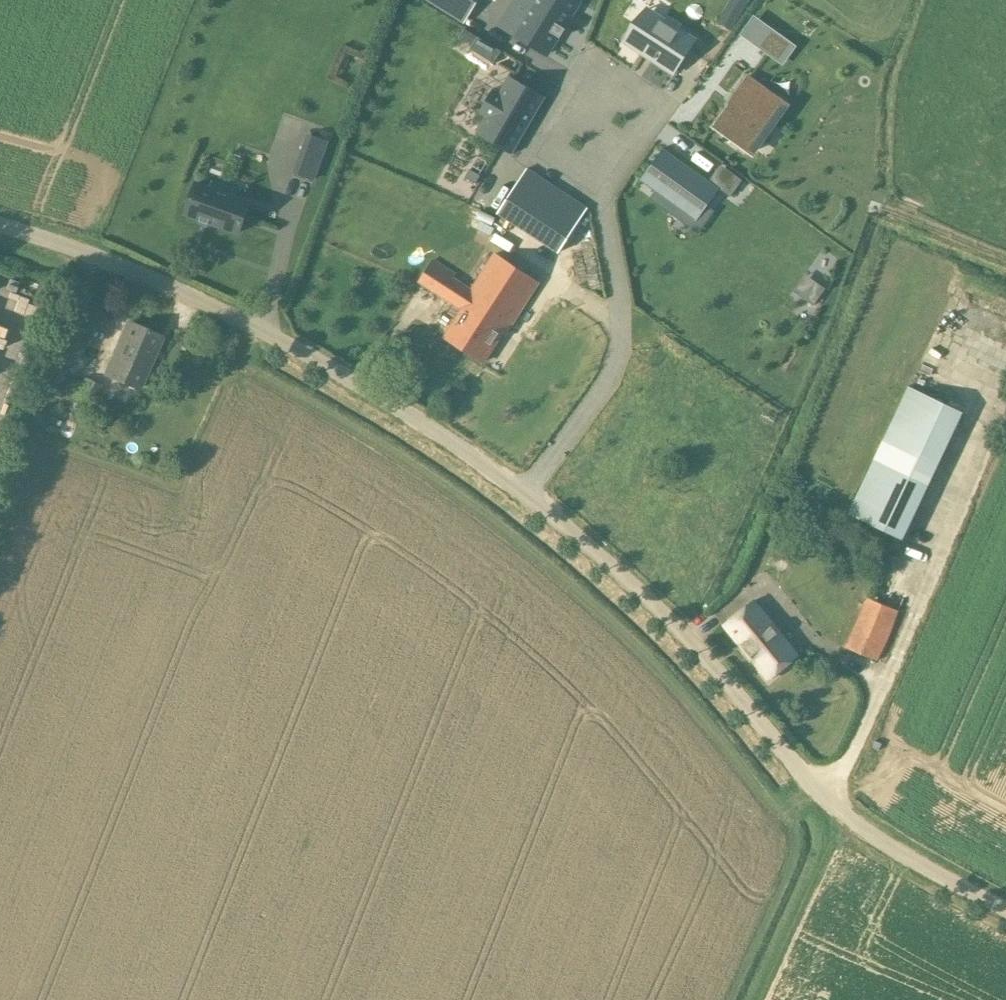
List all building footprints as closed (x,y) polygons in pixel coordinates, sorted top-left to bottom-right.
[(434,2),(431,6),(462,25),(478,0),(435,0),(434,2)] [(501,26),(547,54),(566,23),(580,1),(578,0),(534,0),(529,8),(524,16),(512,8),(501,26)] [(717,21),(731,30),(740,15),(726,7),(717,21)] [(647,9),(626,42),(673,73),(695,39),(647,9)] [(762,48),(784,63),(797,45),(775,30),(762,48)] [(494,63),(502,51),(479,37),(471,48),(494,63)] [(479,112),(487,117),(477,133),(512,154),(545,96),(510,76),(501,93),(493,89),(479,112)] [(737,97),(733,102),(730,106),(716,126),(752,152),(786,105),(747,76),(734,94),(737,97)] [(315,135),(298,177),(314,182),(330,140),(315,135)] [(664,148),(640,180),(697,220),(720,188),(664,148)] [(719,164),(710,178),(731,193),(741,179),(719,164)] [(475,183),(480,175),(470,169),(465,177),(475,183)] [(499,212),(559,252),(588,208),(527,169),(499,212)] [(197,183),(186,213),(239,232),(250,202),(197,183)] [(508,261),(511,257),(504,253),(501,257),(495,253),(472,290),(453,277),(455,273),(434,259),(419,282),(462,310),(444,338),(481,362),(500,334),(503,336),(539,282),(508,261)] [(815,282),(803,299),(813,306),(825,289),(815,282)] [(139,389),(162,336),(129,322),(106,374),(139,389)] [(77,396),(75,402),(90,408),(100,385),(85,378),(77,396)] [(904,539),(964,412),(909,388),(848,516),(904,539)] [(877,661),(899,610),(866,597),(845,648),(877,661)] [(768,680),(799,656),(754,600),(724,624),(768,680)]
